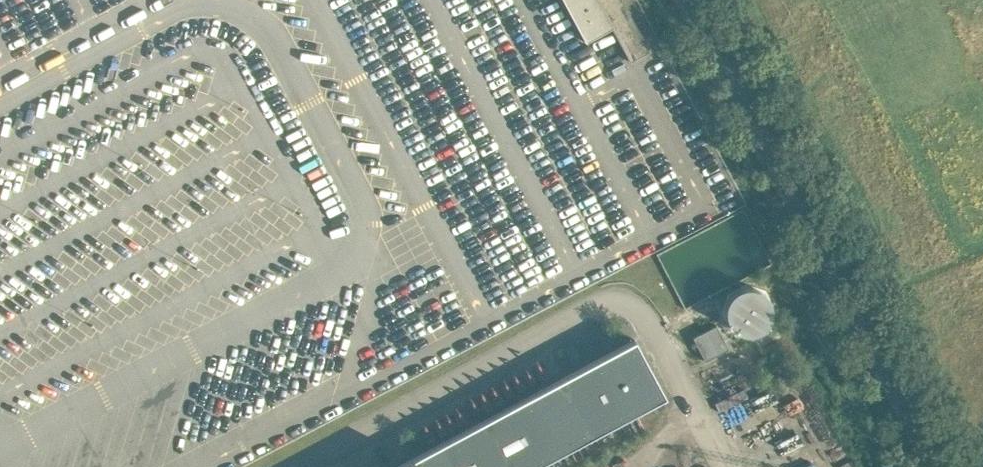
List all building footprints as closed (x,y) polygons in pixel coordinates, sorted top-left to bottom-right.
[(623,0),(563,0),(585,42),(612,27),(630,61),(650,50),(623,0)] [(729,348),(717,325),(693,337),(705,361),(729,348)] [(666,396),(635,339),(397,466),(534,466),(666,396)]
